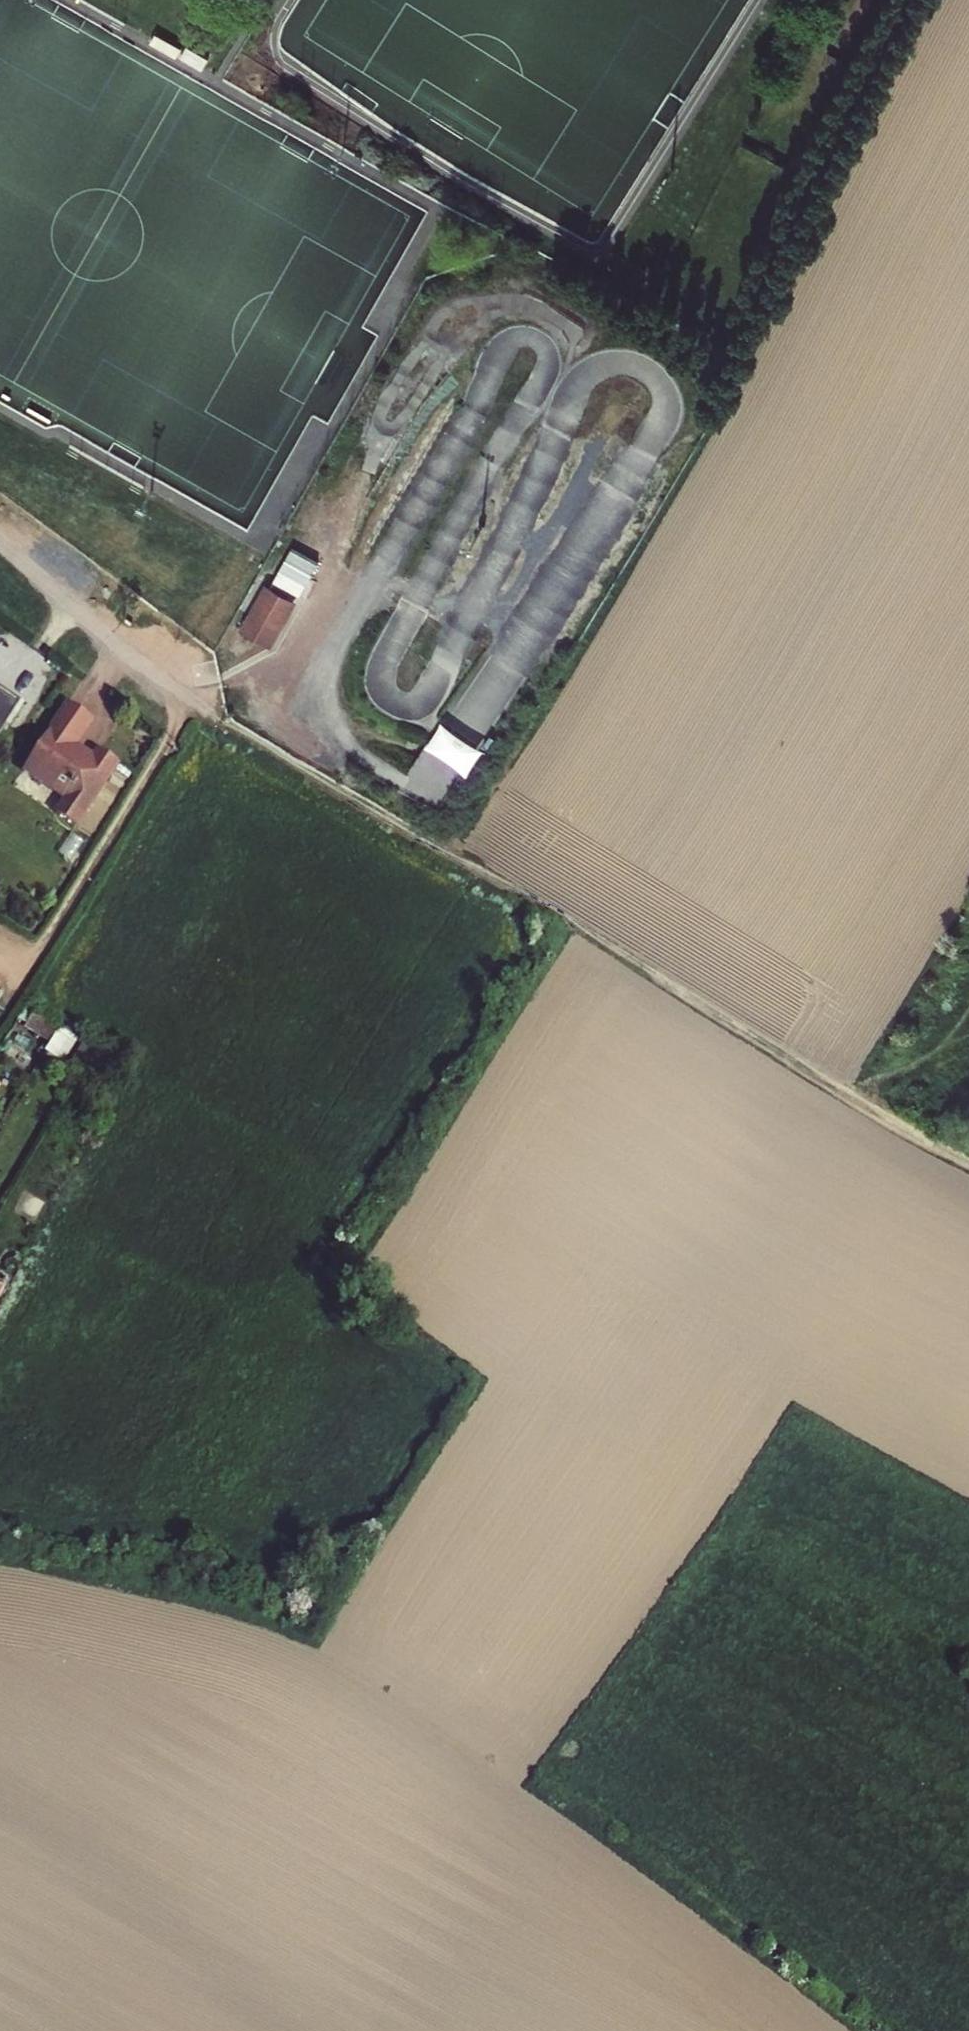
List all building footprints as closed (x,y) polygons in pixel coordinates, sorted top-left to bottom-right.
[(292,545),(276,578),(305,591),(320,558),(292,545)] [(275,645),(299,596),(266,580),(242,629),(275,645)] [(0,688),(0,733),(1,733),(21,702),(0,688)] [(75,826),(118,764),(99,750),(94,758),(76,745),(93,720),(69,703),(24,769),(67,798),(56,813),(75,826)] [(99,710),(86,735),(104,744),(117,720),(99,710)] [(472,767),(484,741),(440,721),(428,746),(472,767)] [(10,1017),(48,1039),(57,1025),(19,1002),(10,1017)] [(48,1039),(44,1047),(57,1054),(69,1032),(57,1025),(48,1039)]
